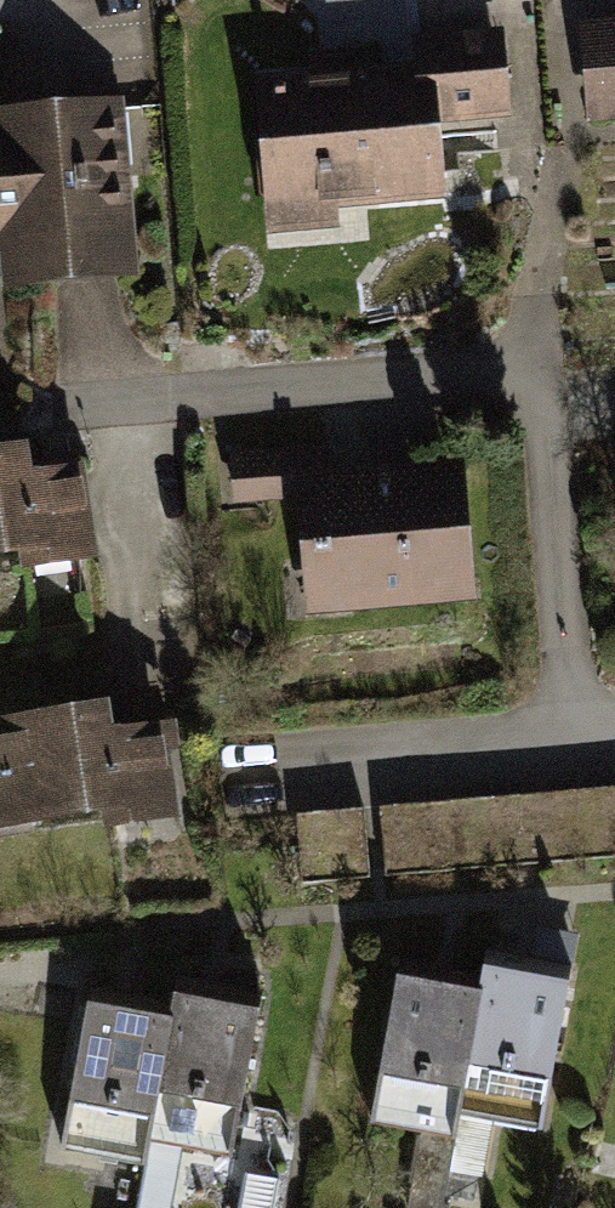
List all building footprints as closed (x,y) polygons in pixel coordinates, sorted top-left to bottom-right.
[(583,37),(591,133),(614,132),(614,35),(583,37)] [(433,65),(251,77),(262,247),(341,241),(339,205),(442,198),(439,141),(510,133),(501,40),(430,46),(433,65)] [(120,100),(0,108),(0,237),(10,236),(13,278),(131,271),(120,100)] [(98,572),(87,467),(33,473),(30,441),(0,444),(0,567),(2,582),(98,572)] [(471,603),(456,453),(317,466),(316,451),(232,458),(236,512),(295,507),(305,620),(471,603)] [(81,831),(175,821),(164,724),(110,730),(107,700),(67,704),(81,831)] [(67,704),(0,713),(0,839),(81,831),(67,704)] [(565,975),(481,962),(477,990),(458,1108),(542,1120),(565,975)] [(477,990),(389,976),(367,1121),(454,1134),(458,1108),(477,990)] [(258,1006),(170,990),(165,1020),(142,1152),(230,1168),(258,1006)] [(165,1020),(82,1005),(54,1162),(138,1176),(142,1152),(165,1020)]
